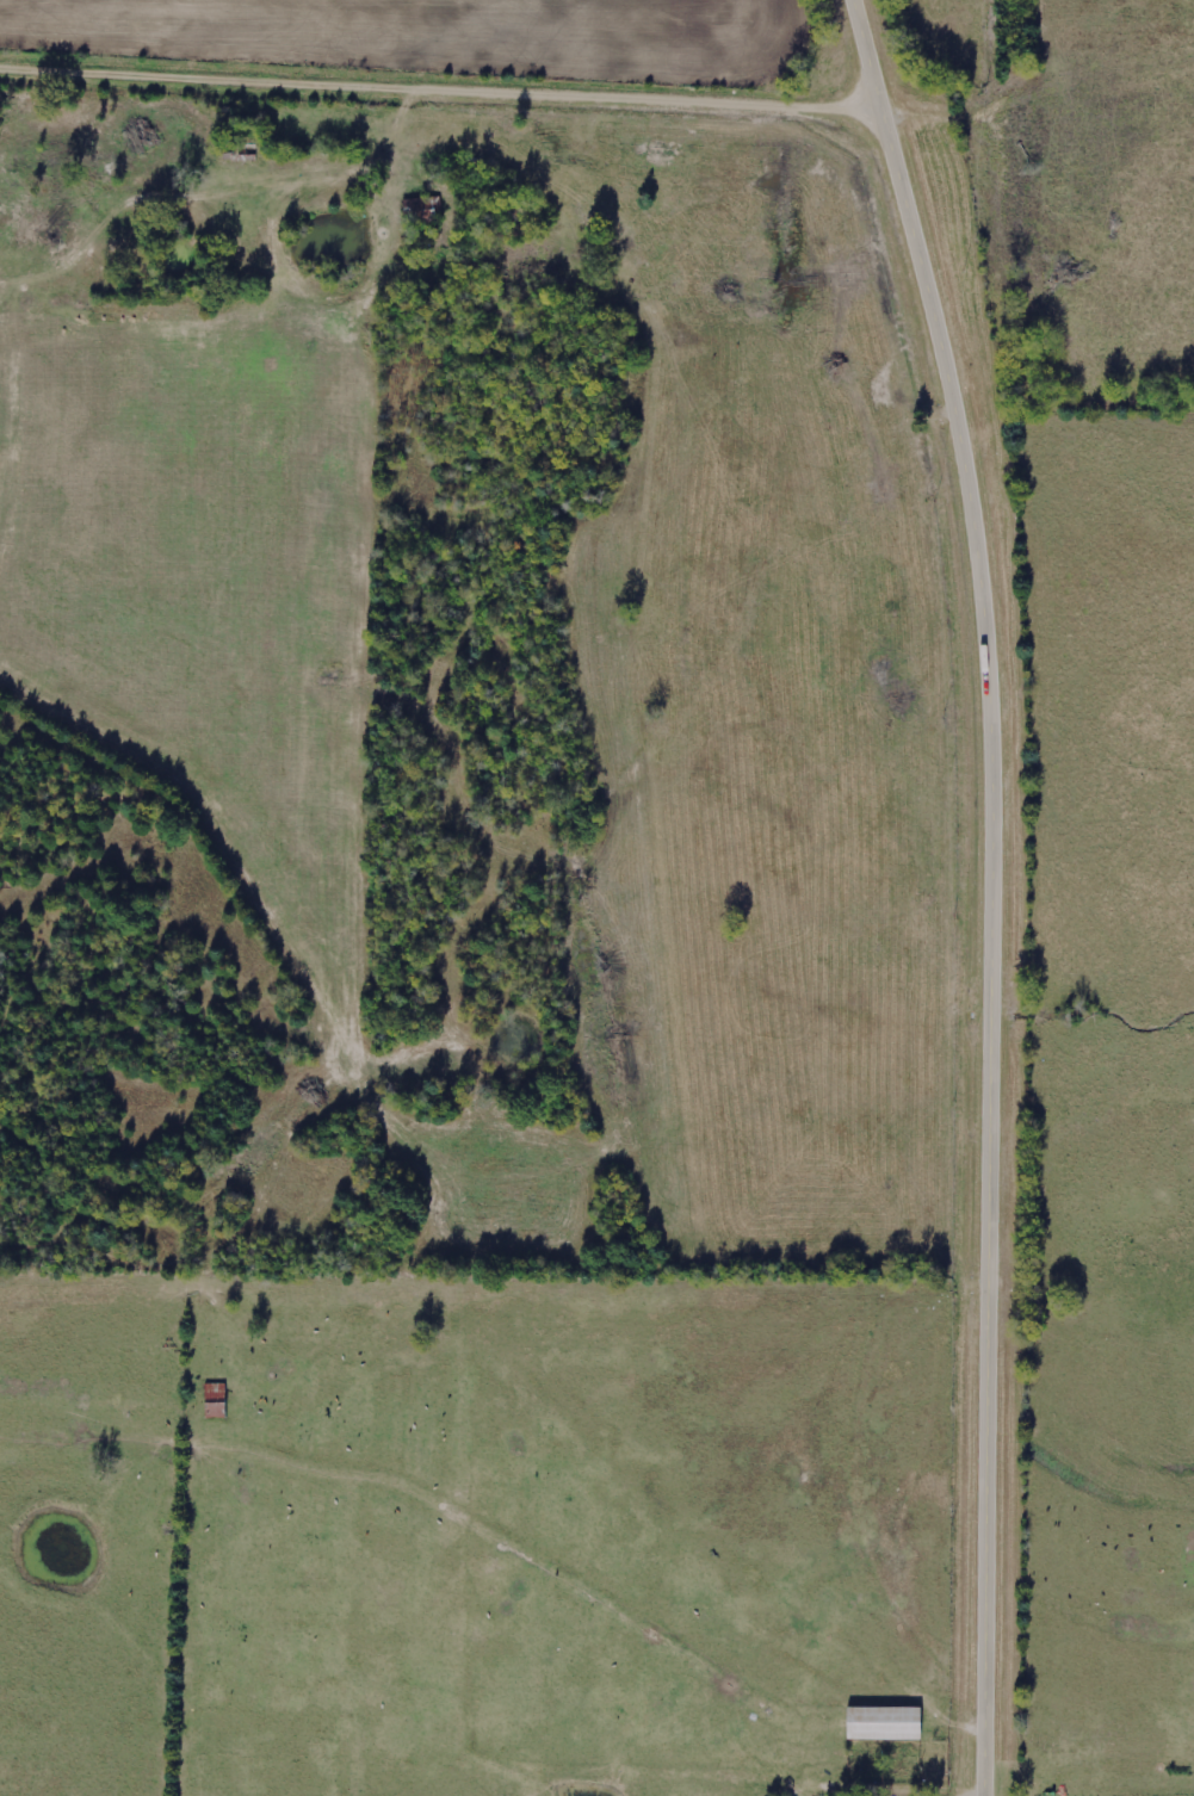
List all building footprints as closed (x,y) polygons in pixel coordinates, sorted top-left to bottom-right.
[(922,1709),(845,1708),(844,1741),(921,1742),(922,1709)]
